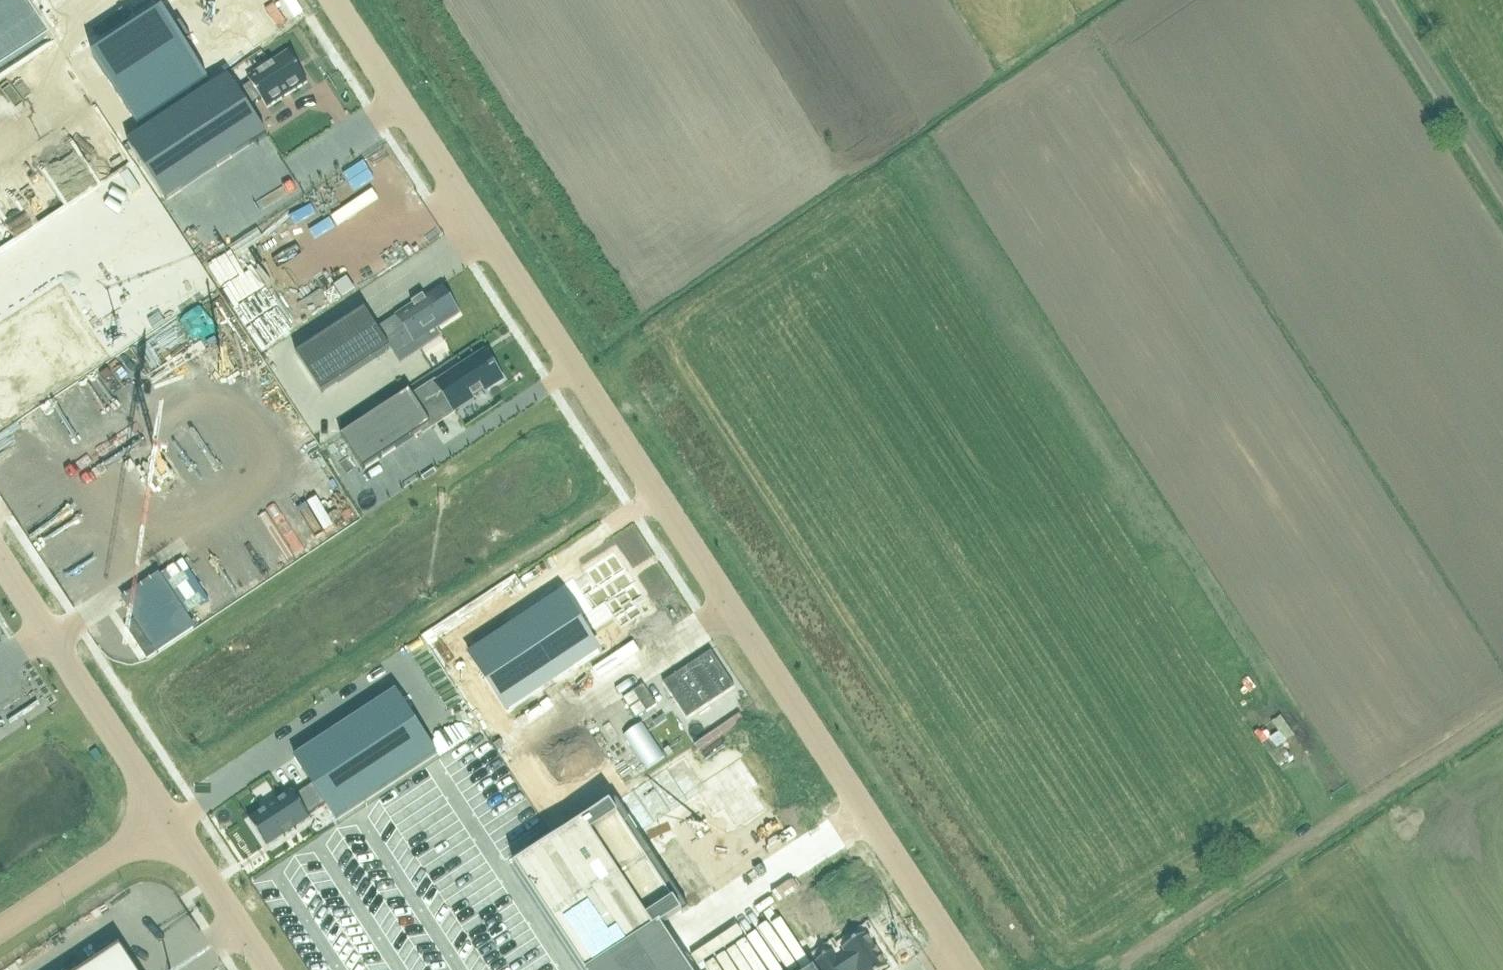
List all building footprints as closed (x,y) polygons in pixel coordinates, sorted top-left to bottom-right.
[(46,39),(20,0),(0,0),(0,70),(46,39)] [(163,16),(96,60),(139,127),(206,83),(163,16)] [(260,124),(250,108),(262,101),(267,110),(308,83),(288,54),(248,80),(251,85),(239,92),(230,78),(128,144),(166,202),(251,147),(250,146),(267,136),(259,125),(260,124)] [(365,311),(297,356),(322,394),(390,350),(386,342),(406,329),(415,344),(459,315),(441,288),(425,299),(423,297),(412,304),(413,306),(377,330),(365,311)] [(436,381),(412,397),(422,412),(444,398),(454,412),(500,382),(493,372),(496,370),(485,354),(438,384),(436,381)] [(410,393),(341,437),(363,471),(432,427),(422,412),(412,397),(410,393)] [(574,579),(557,590),(562,596),(578,622),(605,604),(621,629),(645,613),(639,604),(646,600),(636,584),(637,583),(627,568),(625,569),(615,552),(584,572),(595,589),(584,596),(574,579)] [(562,596),(470,655),(507,713),(599,655),(578,622),(562,596)] [(397,693),(295,759),(312,786),(325,806),(336,822),(438,756),(397,693)] [(517,870),(583,969),(689,969),(662,928),(690,909),(645,842),(705,802),(714,818),(725,811),(735,828),(741,824),(743,827),(768,811),(755,792),(761,789),(741,759),(702,784),(685,758),(517,870)] [(293,794),(250,822),(267,849),(311,820),(308,817),(325,806),(312,786),(295,797),(293,794)] [(815,965),(818,969),(817,969),(886,969),(888,969),(866,935),(842,952),(844,955),(837,959),(833,953),(815,965)] [(120,947),(86,969),(135,969),(120,947)]
